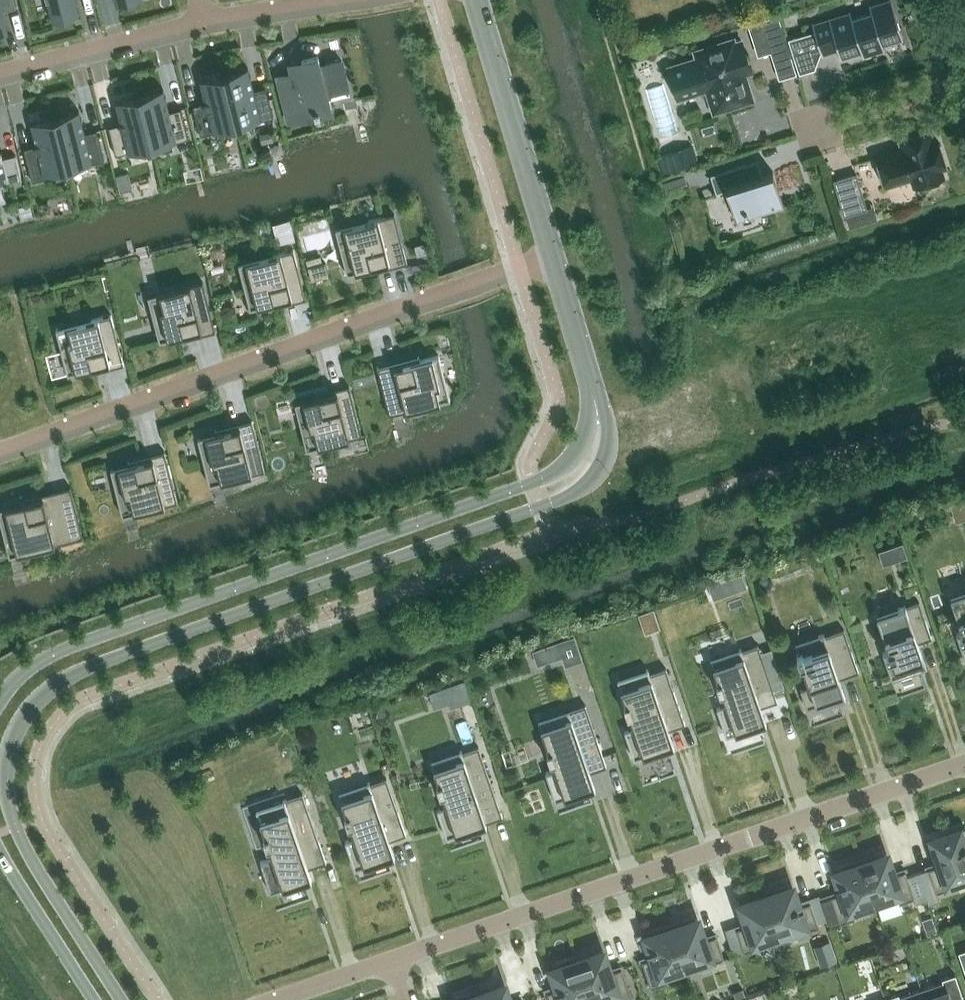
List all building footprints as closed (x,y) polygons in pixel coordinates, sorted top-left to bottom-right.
[(8,31),(3,10),(16,7),(15,0),(0,0),(0,33),(8,31)] [(52,20),(79,13),(76,0),(47,0),(52,20)] [(892,0),(890,0),(871,6),(870,4),(869,4),(872,13),(852,18),(850,10),(849,10),(849,13),(830,18),(830,17),(828,17),(829,19),(814,24),(813,22),(812,22),(822,55),(823,55),(823,53),(838,48),(841,57),(842,57),(842,55),(852,52),(852,51),(861,49),(863,57),(865,57),(864,54),(883,48),(884,51),(885,50),(882,42),(901,36),(902,38),(903,38),(892,0)] [(765,29),(774,60),(790,55),(781,24),(765,29)] [(752,99),(740,61),(748,59),(742,41),(735,43),(733,39),(696,51),(698,58),(668,68),(675,90),(697,83),(700,90),(707,88),(714,111),(752,99)] [(321,65),(319,56),(302,60),(303,64),(292,67),(293,72),(277,76),(289,121),(305,117),(304,113),(315,110),(316,113),(320,112),(320,109),(331,106),(327,89),(348,84),(342,60),(321,65)] [(248,67),(224,74),(237,124),(259,119),(260,120),(274,117),(267,92),(255,95),(248,67)] [(237,124),(224,74),(200,80),(207,108),(194,111),(200,135),(214,132),(214,130),(237,124)] [(163,89),(139,95),(152,146),(174,140),(175,142),(188,139),(182,114),(171,117),(163,89)] [(152,146),(139,95),(115,101),(122,130),(110,133),(116,155),(152,146)] [(55,116),(68,167),(90,162),(91,164),(105,160),(98,135),(86,138),(78,110),(55,116)] [(45,173),(68,167),(55,116),(30,123),(38,150),(25,154),(32,181),(46,178),(45,173)] [(263,143),(273,141),(271,131),(260,134),(263,143)] [(914,185),(944,176),(941,169),(946,167),(937,137),(932,139),(930,131),(900,140),(903,150),(897,152),(896,150),(877,156),(886,186),(911,178),(914,185)] [(665,149),(666,166),(702,164),(701,146),(665,149)] [(22,179),(16,155),(3,158),(0,148),(0,185),(22,179)] [(762,174),(757,160),(710,174),(716,193),(727,189),(737,220),(738,220),(736,213),(744,210),(745,213),(748,212),(747,209),(769,203),(771,209),(782,205),(782,206),(784,205),(773,170),(771,171),(772,171),(762,174)] [(128,172),(116,175),(120,191),(132,188),(128,172)] [(844,215),(867,208),(856,174),(834,180),(844,215)] [(685,175),(664,181),(668,195),(689,189),(685,175)] [(368,220),(347,225),(336,228),(340,247),(341,247),(346,266),(345,266),(347,274),(365,269),(366,273),(367,273),(366,269),(405,259),(406,263),(407,263),(403,246),(394,213),(387,215),(368,220)] [(274,227),(278,243),(295,239),(291,223),(290,219),(273,223),(274,227)] [(294,249),(250,260),(246,261),(251,282),(244,284),(250,309),(268,304),(269,308),(270,308),(269,304),(304,295),(305,299),(306,299),(294,249)] [(326,261),(308,266),(312,281),(330,276),(326,261)] [(183,287),(160,292),(148,295),(154,317),(158,334),(160,341),(177,337),(178,340),(180,340),(179,336),(213,327),(214,331),(216,331),(203,281),(183,286),(183,287)] [(111,314),(68,325),(73,347),(62,350),(68,374),(86,370),(87,374),(88,373),(87,369),(122,360),(123,364),(124,364),(111,314)] [(377,367),(385,397),(401,393),(406,410),(450,398),(439,355),(420,360),(419,356),(418,356),(419,360),(380,370),(378,366),(377,367)] [(366,375),(353,378),(356,387),(368,384),(366,375)] [(313,398),(295,403),(301,427),(305,443),(307,449),(308,448),(318,446),(362,435),(349,385),(348,385),(349,389),(314,398),(313,394),(312,394),(313,398)] [(216,433),(198,438),(204,462),(208,477),(209,483),(211,483),(221,480),(265,470),(252,420),(251,420),(252,424),(217,433),(216,429),(215,429),(216,433)] [(128,465),(111,469),(117,493),(121,509),(122,515),(124,514),(134,512),(177,501),(165,451),(164,451),(165,456),(130,464),(129,460),(128,461),(128,465)] [(0,509),(0,517),(4,533),(16,530),(21,552),(83,536),(71,486),(69,487),(71,491),(21,504),(20,499),(19,500),(20,504),(0,509)] [(890,561),(916,553),(912,539),(886,547),(890,561)] [(742,573),(731,577),(735,590),(747,586),(742,573)] [(951,596),(963,631),(957,633),(964,657),(964,592),(951,596)] [(932,638),(920,601),(899,608),(899,609),(878,616),(880,622),(889,650),(883,652),(891,675),(892,678),(914,671),(927,667),(918,643),(932,638)] [(654,609),(638,614),(645,634),(660,628),(654,609)] [(818,636),(796,644),(798,650),(797,650),(798,652),(796,653),(800,663),(802,663),(810,686),(803,689),(802,688),(801,689),(806,704),(808,707),(832,699),(845,695),(839,678),(858,671),(844,629),(831,633),(825,636),(824,634),(818,636)] [(573,637),(556,643),(564,666),(581,660),(573,637)] [(758,644),(711,660),(725,705),(717,708),(726,736),(758,725),(753,708),(777,700),(758,644)] [(650,680),(621,690),(626,704),(624,705),(628,715),(630,714),(634,727),(625,730),(634,759),(667,748),(674,745),(673,742),(668,728),(683,723),(684,725),(685,724),(666,667),(650,673),(648,669),(646,669),(650,680)] [(454,685),(444,688),(451,707),(461,704),(454,685)] [(549,750),(547,751),(551,761),(553,761),(555,769),(546,772),(556,801),(595,787),(590,772),(607,766),(586,704),(567,710),(571,722),(542,732),(549,750)] [(464,758),(434,768),(439,783),(437,783),(440,794),(442,793),(447,806),(437,809),(447,837),(487,824),(480,805),(497,799),(479,746),(462,752),(464,758)] [(370,790),(342,800),(347,815),(345,815),(348,826),(350,825),(355,838),(345,841),(355,869),(395,856),(389,838),(404,833),(405,835),(406,834),(387,778),(370,783),(370,782),(368,783),(370,790)] [(260,862),(271,892),(312,878),(308,868),(326,862),(303,793),(283,800),(287,812),(261,821),(266,836),(264,837),(267,846),(269,846),(273,857),(260,862)] [(944,863),(930,868),(928,868),(936,893),(953,887),(951,883),(964,878),(964,826),(934,836),(941,857),(942,857),(944,863)] [(859,857),(875,904),(875,906),(898,898),(900,903),(915,898),(906,871),(904,871),(892,876),(890,870),(883,849),(859,857)] [(831,926),(856,917),(854,912),(875,904),(859,857),(836,865),(844,890),(822,897),(831,926)] [(788,881),(766,889),(781,934),(803,927),(804,931),(819,926),(811,902),(809,902),(809,903),(798,906),(798,905),(796,906),(794,900),(795,900),(788,881)] [(781,934),(766,889),(764,889),(766,894),(744,901),(743,897),(741,897),(748,918),(749,918),(751,924),(739,928),(738,928),(737,929),(745,952),(783,939),(781,934)] [(694,914),(670,922),(685,966),(708,959),(709,963),(724,958),(716,935),(715,936),(702,940),(700,934),(701,934),(694,914)] [(923,919),(928,934),(937,931),(932,915),(923,919)] [(685,966),(670,922),(647,930),(652,946),(651,946),(653,951),(654,950),(656,956),(644,960),(642,961),(651,987),(666,982),(663,974),(685,966)] [(830,941),(816,946),(822,964),(836,959),(830,941)] [(575,954),(590,999),(629,999),(632,999),(622,968),(620,968),(620,969),(608,973),(606,967),(599,946),(598,946),(599,951),(578,958),(576,954),(575,954)] [(575,954),(552,962),(558,981),(559,980),(561,986),(559,987),(560,988),(549,992),(547,992),(550,999),(590,999),(575,954)] [(964,999),(955,974),(942,979),(943,981),(921,989),(925,999),(960,999),(964,999)] [(476,988),(481,999),(508,999),(501,980),(499,980),(501,985),(479,992),(478,987),(476,988)] [(739,983),(726,987),(731,999),(744,995),(739,983)] [(476,988),(453,996),(455,999),(481,999),(476,988)] [(921,989),(900,996),(899,993),(885,998),(886,999),(925,999),(921,989)]
